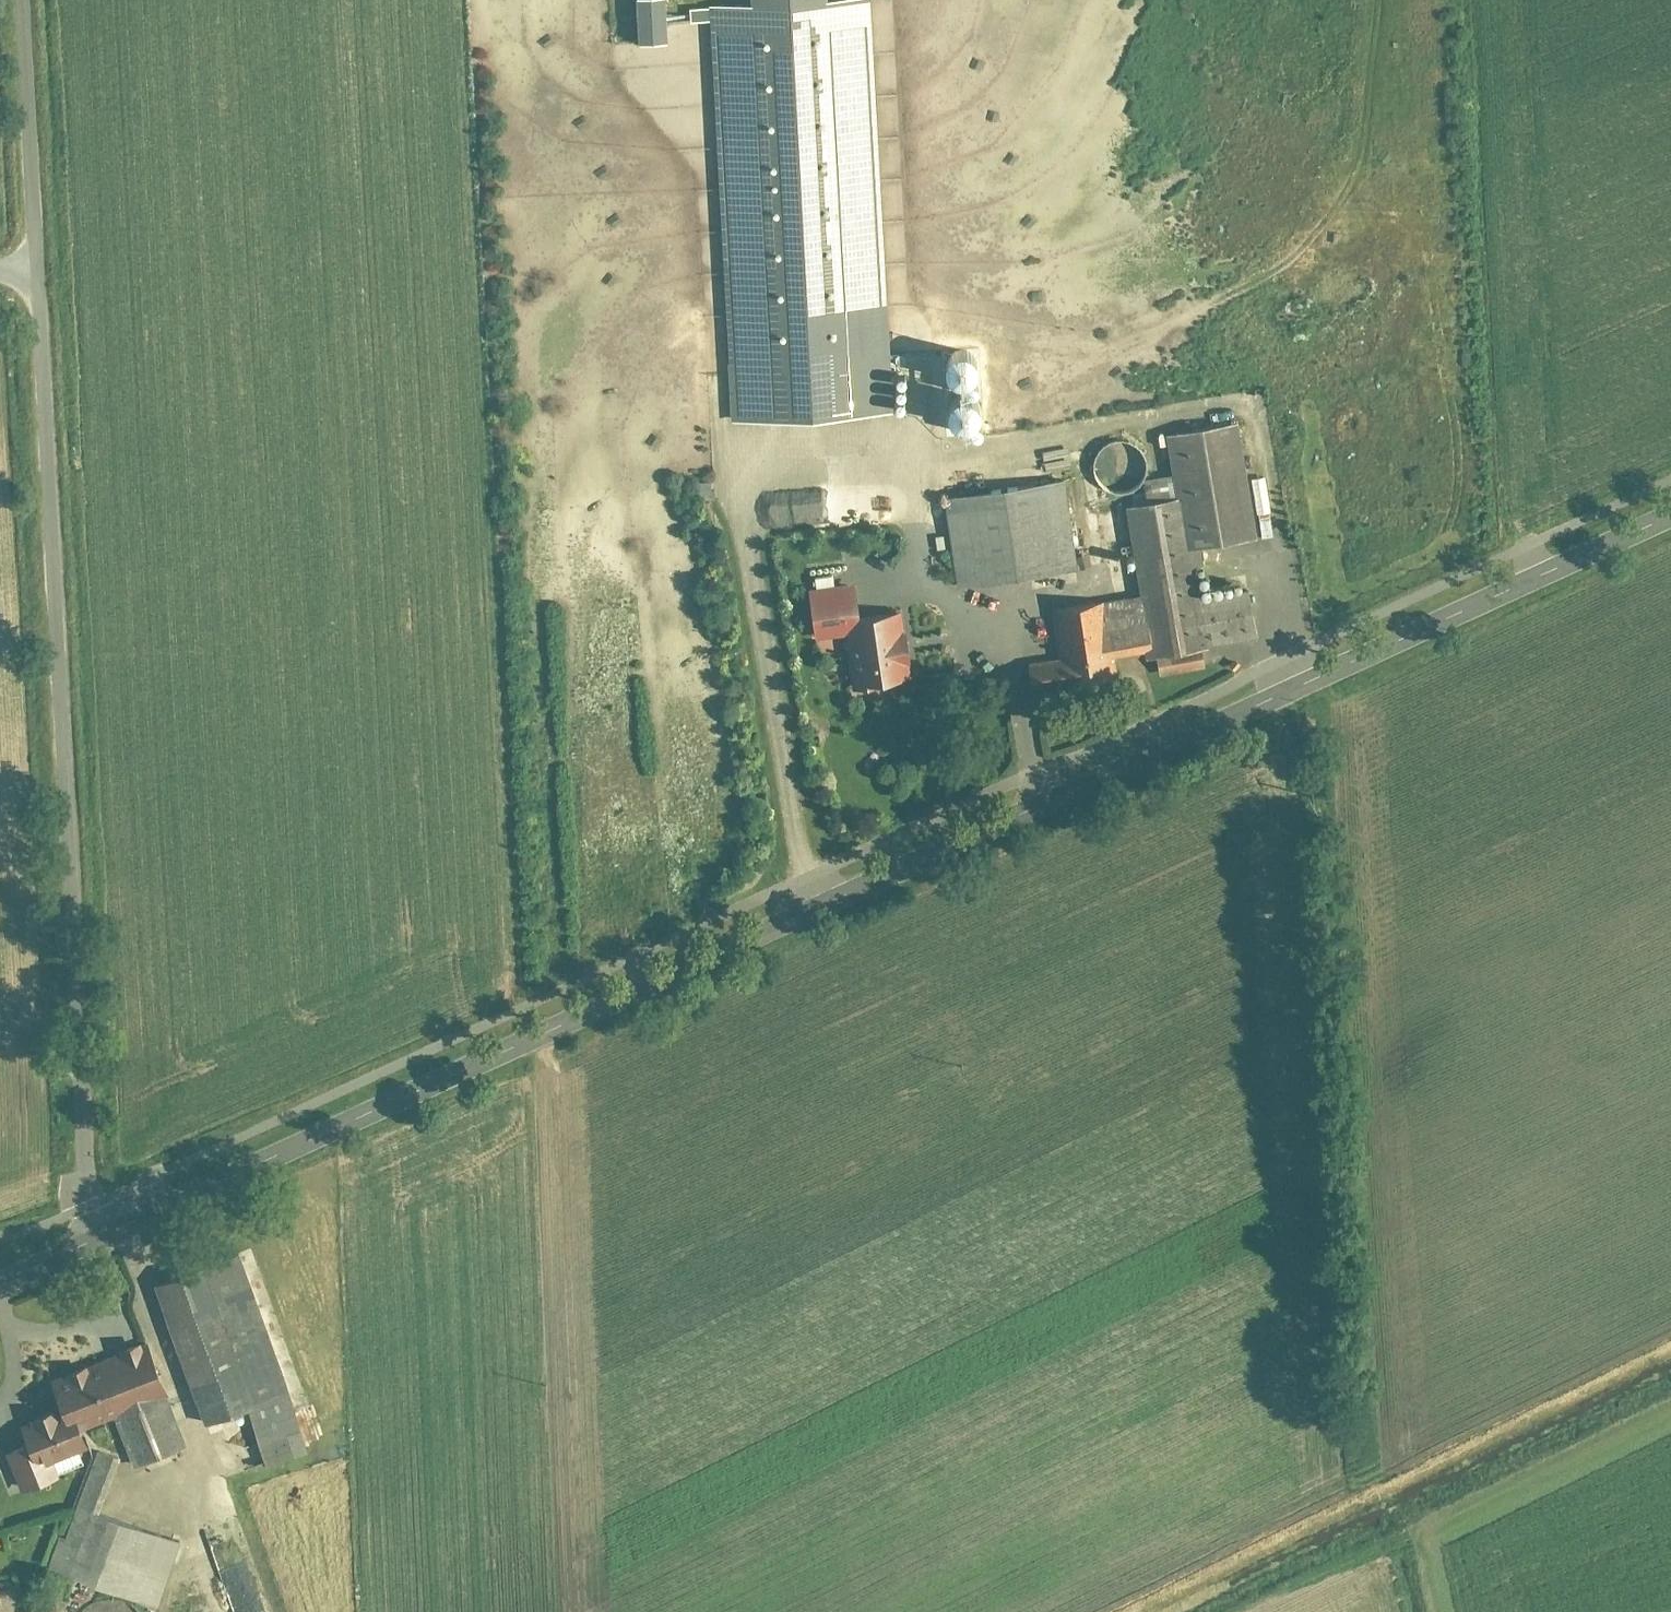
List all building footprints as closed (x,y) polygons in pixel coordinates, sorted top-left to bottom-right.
[(1162,443),(1175,503),(1121,514),(1137,601),(1049,610),(1053,661),(1027,664),(1030,695),(1115,686),(1112,662),(1148,658),(1149,664),(1248,644),(1238,598),(1194,606),(1186,555),(1254,540),(1230,429),(1162,443)] [(1087,474),(1093,491),(1108,501),(1124,501),(1137,493),(1143,481),(1144,467),(1134,452),(1121,445),(1105,447),(1093,456),(1087,474)] [(939,500),(951,590),(1073,574),(1061,484),(939,500)] [(800,591),(806,641),(839,637),(846,693),(903,686),(892,592),(850,597),(849,585),(800,591)] [(152,1289),(198,1427),(282,1399),(235,1261),(152,1289)] [(14,1451),(0,1457),(16,1496),(52,1481),(45,1465),(80,1451),(72,1434),(108,1419),(129,1471),(181,1450),(139,1348),(47,1385),(57,1410),(5,1431),(14,1451)] [(97,1520),(118,1468),(92,1458),(47,1572),(71,1582),(71,1581),(150,1611),(153,1611),(177,1552),(97,1520)]
